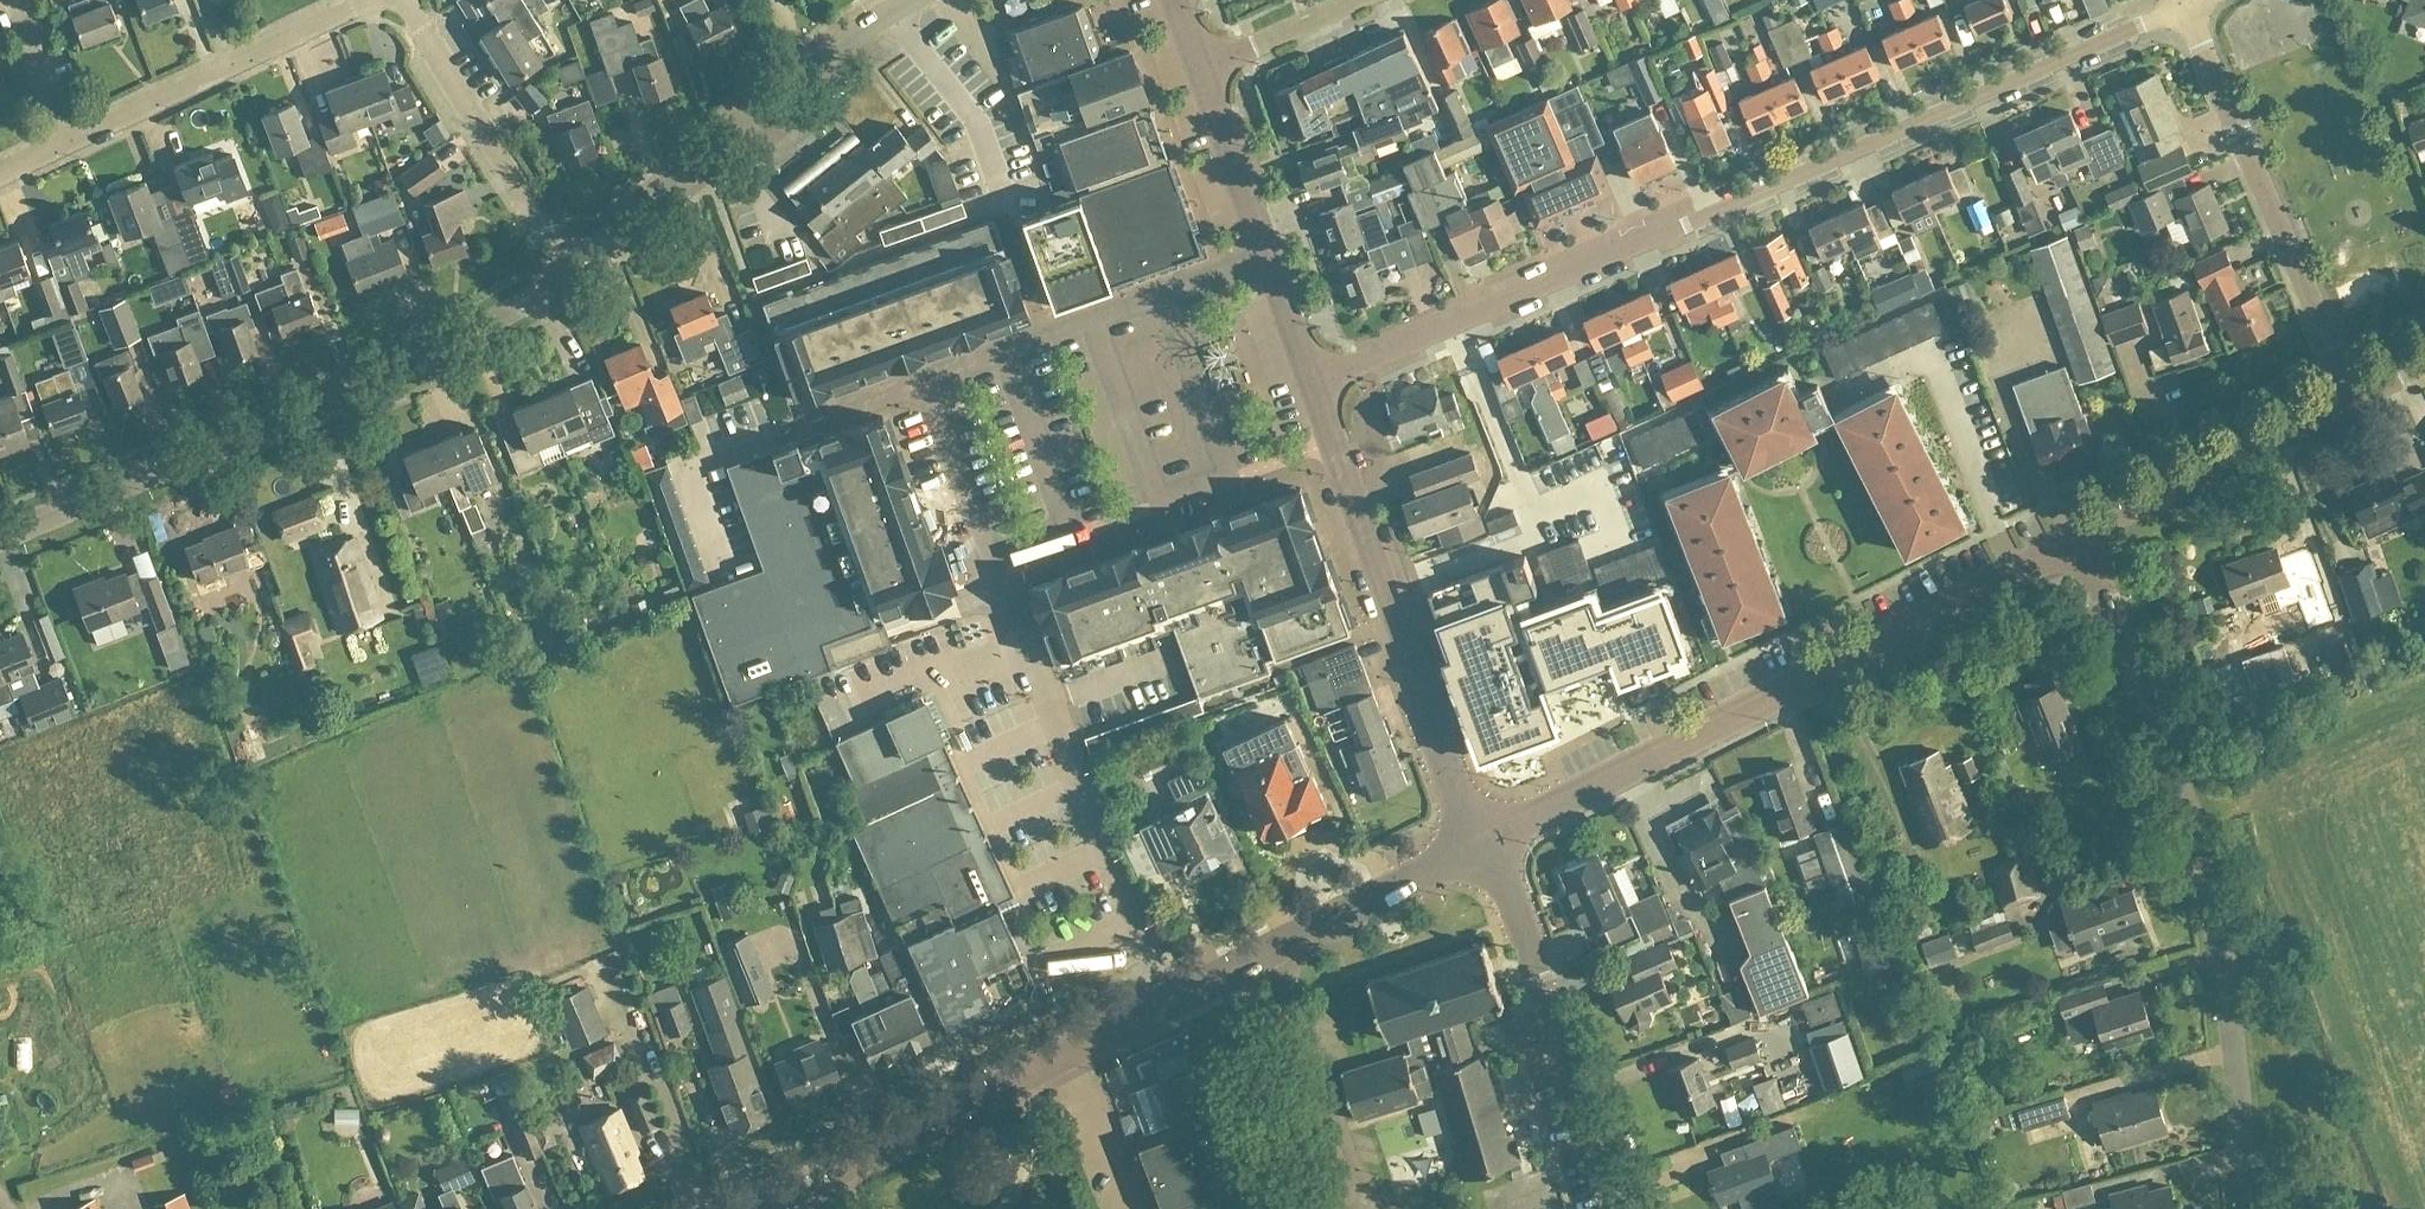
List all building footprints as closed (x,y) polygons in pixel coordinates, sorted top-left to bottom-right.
[(66,7),(81,45),(118,31),(108,3),(105,4),(104,0),(83,0),(66,7)] [(144,21),(176,10),(172,0),(136,0),(144,21)] [(507,82),(553,53),(534,24),(568,3),(566,0),(458,0),(455,2),(468,23),(463,27),(498,84),(505,79),(507,82)] [(631,5),(637,19),(654,12),(649,0),(645,0),(631,5)] [(677,7),(686,25),(702,55),(738,36),(722,7),(709,13),(702,0),(690,0),(677,7)] [(1482,49),(1492,69),(1513,60),(1503,40),(1517,33),(1501,0),(1499,0),(1468,15),(1483,49),(1482,49)] [(1535,25),(1527,29),(1531,38),(1533,42),(1534,41),(1562,28),(1556,16),(1569,10),(1564,0),(1524,0),(1535,25)] [(1625,0),(1614,0),(1620,13),(1629,9),(1625,0)] [(1629,9),(1638,4),(1636,0),(1625,0),(1629,9)] [(1657,0),(1661,9),(1674,4),(1673,0),(1655,0),(1656,1),(1657,0)] [(1809,3),(1808,0),(1790,0),(1794,9),(1809,3)] [(1816,8),(1836,0),(1813,0),(1816,8)] [(1904,17),(1897,0),(1889,4),(1897,21),(1904,17)] [(1897,0),(1904,17),(1915,12),(1910,0),(1898,0),(1897,0)] [(1940,0),(1926,0),(1930,10),(1942,4),(1940,0)] [(1979,1),(1962,8),(1973,35),(2011,19),(2003,0),(1978,0),(1979,1)] [(2023,10),(2037,4),(2035,0),(2019,0),(2023,10)] [(2409,1),(2406,8),(2402,19),(2424,28),(2424,0),(2410,0),(2409,1)] [(2399,5),(2394,16),(2402,19),(2406,8),(2399,5)] [(1012,57),(1004,60),(1012,82),(1011,82),(1015,93),(1089,66),(1085,57),(1098,52),(1081,6),(1004,33),(1012,57)] [(1581,52),(1598,43),(1583,10),(1566,18),(1581,52)] [(1779,26),(1781,26),(1775,13),(1761,18),(1766,32),(1783,70),(1796,64),(1779,26)] [(611,14),(588,22),(607,76),(632,67),(644,100),(669,92),(657,57),(656,58),(650,40),(637,44),(630,23),(616,28),(611,14)] [(1909,27),(1922,57),(1949,45),(1936,15),(1909,27)] [(1794,20),(1781,26),(1779,26),(1796,64),(1811,58),(1794,20)] [(1454,21),(1450,23),(1419,37),(1434,69),(1432,70),(1442,90),(1466,80),(1456,59),(1469,53),(1454,21)] [(1922,57),(1909,27),(1881,39),(1894,69),(1922,57)] [(1834,29),(1825,33),(1850,89),(1878,77),(1864,46),(1853,51),(1849,41),(1841,44),(1834,29)] [(1818,55),(1822,65),(1809,71),(1823,101),(1850,89),(1825,33),(1816,37),(1822,53),(1818,55)] [(1436,108),(1433,101),(1403,36),(1367,52),(1382,87),(1383,86),(1396,116),(1404,135),(1406,135),(1403,127),(1423,119),(1421,115),(1436,109),(1436,108)] [(1533,42),(1531,38),(1515,46),(1530,77),(1533,76),(1541,95),(1555,88),(1547,70),(1548,70),(1534,41),(1533,42)] [(1722,45),(1706,51),(1717,74),(1732,68),(1722,45)] [(1770,76),(1764,61),(1765,60),(1759,45),(1748,50),(1754,64),(1779,120),(1805,108),(1792,78),(1780,83),(1776,73),(1770,76)] [(1127,52),(1089,66),(1015,93),(1035,150),(1048,145),(1048,144),(1145,109),(1142,100),(1144,99),(1127,52)] [(1382,87),(1367,52),(1345,62),(1361,96),(1357,98),(1369,125),(1396,116),(1383,86),(1382,87)] [(1644,56),(1627,64),(1645,107),(1663,100),(1644,56)] [(577,61),(555,69),(562,86),(583,78),(577,61)] [(1322,73),(1313,76),(1329,122),(1340,118),(1345,134),(1354,130),(1369,125),(1357,98),(1361,96),(1345,62),(1333,67),(1331,62),(1319,67),(1322,73)] [(1747,87),(1750,97),(1739,102),(1752,132),(1779,120),(1754,64),(1744,68),(1752,85),(1747,87)] [(548,71),(545,66),(530,74),(533,80),(548,71)] [(353,82),(368,121),(389,113),(395,130),(419,121),(407,88),(391,94),(382,71),(353,82)] [(1694,78),(1701,93),(1691,98),(1699,115),(1688,120),(1703,153),(1728,142),(1715,113),(1728,107),(1718,86),(1717,86),(1711,71),(1694,78)] [(1329,122),(1313,76),(1301,81),(1302,84),(1274,94),(1291,140),(1296,138),(1297,141),(1306,138),(1305,136),(1330,127),(1334,138),(1345,134),(1340,118),(1329,122)] [(2142,162),(2180,145),(2173,131),(2177,130),(2153,77),(2116,94),(2125,112),(2118,115),(2133,148),(2135,147),(2142,162)] [(368,121),(353,82),(326,92),(335,116),(318,122),(330,154),(355,145),(348,129),(368,121)] [(546,99),(532,82),(514,96),(528,114),(546,99)] [(1576,86),(1484,126),(1525,217),(1531,214),(1536,226),(1611,193),(1586,137),(1598,132),(1599,135),(1600,135),(1585,101),(1583,102),(1576,86)] [(1474,133),(1464,112),(1455,92),(1433,101),(1436,108),(1436,109),(1443,123),(1452,143),(1474,133)] [(587,101),(559,112),(545,117),(564,166),(593,155),(586,137),(599,132),(587,101)] [(290,105),(262,116),(276,153),(292,147),(298,164),(311,159),(317,176),(331,170),(318,136),(304,141),(290,105)] [(1147,108),(1145,109),(1048,144),(1048,145),(1054,161),(1058,173),(1064,189),(1051,194),(1055,206),(1077,198),(1077,196),(1165,165),(1162,155),(1164,155),(1147,108)] [(1656,131),(1648,113),(1612,129),(1621,147),(1619,148),(1635,183),(1674,165),(1658,130),(1656,131)] [(2079,142),(2067,114),(2041,125),(2052,152),(2062,173),(2088,161),(2079,142)] [(1404,135),(1396,116),(1369,125),(1354,130),(1362,151),(1404,135)] [(429,126),(439,142),(449,136),(439,120),(429,126)] [(2408,129),(2416,152),(2424,148),(2424,123),(2408,129)] [(2041,125),(2030,130),(2029,128),(2023,126),(2004,134),(2012,152),(2019,149),(2027,167),(2035,184),(2046,180),(2053,181),(2056,189),(2066,184),(2062,173),(2052,152),(2041,125)] [(820,177),(807,187),(800,177),(783,191),(819,237),(816,240),(834,263),(860,243),(853,234),(886,208),(889,211),(905,198),(887,175),(914,154),(918,160),(936,146),(921,127),(904,141),(893,126),(865,148),(861,144),(837,164),(833,159),(816,172),(820,177)] [(1352,159),(1358,157),(1354,144),(1336,150),(1335,149),(1319,155),(1320,157),(1299,164),(1303,176),(1301,177),(1306,189),(1309,188),(1310,192),(1347,179),(1358,174),(1352,159)] [(2179,149),(2137,167),(2148,191),(2190,173),(2179,149)] [(1433,151),(1415,159),(1402,164),(1413,190),(1405,193),(1423,232),(1444,222),(1460,258),(1485,247),(1486,248),(1512,237),(1511,234),(1520,230),(1512,214),(1503,218),(1496,201),(1502,198),(1497,187),(1485,192),(1464,201),(1451,174),(1445,177),(1433,151)] [(2098,157),(2103,174),(2124,168),(2119,151),(2098,157)] [(179,183),(161,190),(176,229),(180,242),(185,254),(202,249),(198,237),(199,236),(194,222),(195,222),(187,202),(221,189),(225,201),(245,193),(230,156),(212,163),(209,154),(173,168),(179,183)] [(399,178),(392,183),(398,191),(404,185),(412,197),(444,175),(430,156),(399,178)] [(957,196),(943,160),(925,166),(938,202),(957,196)] [(1058,173),(1054,161),(1041,166),(1045,178),(1058,173)] [(1168,167),(1096,193),(1128,281),(1200,255),(1168,167)] [(1930,205),(1932,210),(1971,192),(1960,168),(1948,174),(1945,168),(1918,180),(1930,205)] [(2019,169),(2001,177),(2015,208),(2033,200),(2019,169)] [(1410,190),(1403,172),(1368,185),(1374,203),(1410,190)] [(386,176),(371,181),(377,196),(391,191),(386,176)] [(1930,205),(1918,180),(1892,192),(1895,198),(1883,203),(1893,227),(1932,210),(1930,205)] [(161,190),(148,195),(143,184),(108,197),(123,237),(141,230),(144,238),(151,235),(157,251),(169,246),(179,272),(191,267),(185,254),(161,190)] [(2206,186),(2173,201),(2164,205),(2158,192),(2128,205),(2140,233),(2179,216),(2192,244),(2225,229),(2206,186)] [(2119,188),(2103,195),(2110,211),(2126,204),(2119,188)] [(361,235),(340,244),(348,262),(346,263),(358,295),(374,288),(384,285),(385,288),(406,279),(391,241),(380,246),(375,235),(403,224),(391,193),(350,208),(361,235)] [(1096,193),(1019,219),(1051,308),(1128,281),(1096,193)] [(438,230),(421,236),(431,264),(466,252),(456,224),(453,225),(450,216),(465,211),(459,194),(429,205),(438,230)] [(1991,231),(1988,224),(1990,223),(1980,200),(1964,207),(1975,231),(1976,230),(1979,236),(1991,231)] [(946,223),(964,216),(959,204),(941,210),(946,223)] [(1350,204),(1318,215),(1331,253),(1364,242),(1350,204)] [(1881,247),(1875,235),(1888,229),(1877,205),(1865,210),(1863,205),(1836,217),(1849,246),(1850,246),(1856,259),(1881,247)] [(295,208),(284,212),(291,229),(319,218),(315,207),(297,214),(295,208)] [(2076,207),(2056,216),(2063,232),(2083,224),(2076,207)] [(946,223),(941,210),(931,214),(936,226),(946,223)] [(2002,211),(1993,215),(1996,223),(2006,218),(2002,211)] [(62,251),(65,259),(47,266),(52,277),(64,309),(67,316),(71,314),(86,309),(76,282),(89,278),(85,267),(81,256),(100,249),(98,244),(107,240),(101,223),(89,228),(83,212),(48,225),(59,252),(62,251)] [(925,230),(936,226),(931,214),(921,218),(925,230)] [(923,231),(918,217),(878,232),(883,245),(923,231)] [(1849,246),(1836,217),(1808,229),(1811,235),(1799,240),(1809,263),(1849,246)] [(992,220),(760,304),(796,402),(1027,318),(1012,275),(992,220)] [(2072,230),(2079,252),(2094,247),(2087,225),(2072,230)] [(414,229),(399,234),(406,260),(421,255),(414,229)] [(1783,243),(1780,236),(1771,240),(1768,233),(1754,239),(1757,246),(1754,247),(1768,279),(1788,270),(1796,288),(1806,283),(1787,241),(1783,243)] [(301,236),(287,241),(294,262),(308,257),(301,236)] [(1367,252),(1370,260),(1338,271),(1351,309),(1383,298),(1374,271),(1396,264),(1399,272),(1415,267),(1405,238),(1367,252)] [(1910,238),(1896,243),(1906,265),(1919,259),(1910,238)] [(2064,238),(2030,251),(2079,384),(2113,372),(2064,238)] [(0,248),(0,295),(2,300),(15,296),(9,282),(28,275),(16,242),(0,248)] [(2254,297),(2243,302),(2232,277),(2234,276),(2223,251),(2190,265),(2220,332),(2228,328),(2236,346),(2269,330),(2254,297)] [(249,291),(237,255),(220,261),(227,279),(214,284),(221,302),(249,291)] [(1735,256),(1702,270),(1726,324),(1738,319),(1731,304),(1736,301),(1731,288),(1746,281),(1735,256)] [(756,291),(809,272),(805,259),(751,278),(756,291)] [(1832,289),(1822,269),(1808,276),(1817,295),(1832,289)] [(279,276),(282,284),(254,295),(261,314),(270,310),(281,336),(318,322),(308,294),(305,295),(295,270),(279,276)] [(1702,270),(1670,285),(1681,310),(1713,296),(1718,307),(1708,311),(1715,329),(1726,324),(1702,270)] [(1658,299),(1668,295),(1659,273),(1649,277),(1658,299)] [(1909,274),(1868,293),(1878,314),(1919,296),(1909,274)] [(52,277),(48,279),(29,285),(42,317),(60,311),(64,309),(52,277)] [(193,280),(160,287),(164,305),(197,298),(193,280)] [(1778,283),(1761,291),(1776,324),(1793,316),(1778,283)] [(1958,286),(1946,289),(1968,349),(1982,343),(1969,308),(1965,308),(1963,301),(1966,299),(1961,285),(1958,286)] [(2184,292),(2151,304),(2172,363),(2205,351),(2184,292)] [(733,337),(731,332),(724,315),(714,319),(703,294),(670,308),(680,333),(673,336),(683,364),(704,356),(700,345),(712,340),(726,376),(728,375),(729,378),(742,373),(742,374),(762,365),(749,331),(733,337)] [(1641,341),(1636,330),(1660,319),(1649,295),(1617,309),(1640,362),(1652,357),(1644,339),(1641,341)] [(118,346),(138,338),(123,300),(103,308),(118,346)] [(1944,331),(1931,303),(1823,352),(1835,380),(1944,331)] [(2137,304),(2100,318),(2111,347),(2147,334),(2137,304)] [(243,305),(225,312),(224,310),(205,317),(212,334),(218,332),(229,361),(254,351),(244,326),(251,323),(243,305)] [(1640,362),(1617,309),(1585,323),(1596,347),(1618,337),(1623,349),(1622,349),(1629,367),(1630,367),(1630,368),(1629,368),(1637,385),(1646,381),(1638,363),(1640,362)] [(177,326),(146,338),(153,356),(159,354),(171,385),(177,383),(179,388),(197,381),(195,375),(200,373),(196,361),(213,355),(197,310),(175,318),(177,326)] [(1530,347),(1541,371),(1574,357),(1563,332),(1530,347)] [(2133,377),(2163,368),(2154,340),(2125,349),(2133,377)] [(639,345),(604,360),(619,395),(624,409),(640,402),(649,423),(681,410),(667,375),(654,381),(639,345)] [(27,443),(19,420),(32,416),(10,355),(9,356),(5,346),(0,348),(0,375),(8,396),(0,399),(0,453),(27,443)] [(1541,371),(1530,347),(1499,361),(1503,370),(1490,374),(1501,403),(1516,396),(1511,385),(1529,377),(1537,393),(1534,394),(1531,403),(1548,442),(1568,433),(1554,401),(1546,383),(1541,371)] [(106,360),(93,365),(99,380),(104,378),(115,408),(140,398),(130,373),(135,371),(127,352),(106,361),(106,360)] [(1587,359),(1598,383),(1612,376),(1601,353),(1587,359)] [(1598,383),(1587,359),(1571,366),(1583,390),(1598,383)] [(1690,362),(1658,377),(1663,388),(1654,392),(1663,411),(1676,405),(1675,401),(1702,389),(1690,362)] [(768,377),(764,367),(749,372),(753,383),(768,377)] [(2064,367),(2012,387),(2029,431),(2031,430),(2047,471),(2085,457),(2079,439),(2090,435),(2064,367)] [(66,371),(33,384),(41,405),(51,433),(87,420),(77,393),(74,394),(66,371)] [(738,376),(716,386),(725,407),(747,398),(738,376)] [(1546,383),(1554,401),(1565,396),(1557,378),(1546,383)] [(568,388),(539,399),(556,440),(557,439),(562,453),(589,442),(591,445),(613,436),(605,417),(597,398),(589,379),(568,388)] [(1712,419),(1744,482),(1817,443),(1813,433),(1833,423),(1817,392),(1798,401),(1787,381),(1712,419)] [(1444,437),(1464,430),(1451,395),(1438,400),(1434,388),(1420,393),(1419,389),(1414,386),(1404,390),(1402,395),(1403,399),(1386,405),(1399,440),(1440,426),(1444,437)] [(1895,390),(1838,419),(1839,422),(1845,419),(1852,432),(1846,435),(1856,455),(1862,452),(1868,465),(1863,468),(1873,488),(1879,485),(1885,498),(1880,501),(1890,521),(1896,518),(1902,531),(1896,534),(1907,554),(1964,525),(1895,390)] [(702,420),(693,395),(680,400),(689,425),(702,420)] [(515,418),(497,425),(518,476),(543,466),(564,457),(562,453),(557,439),(556,440),(539,399),(512,411),(513,413),(515,418)] [(1642,469),(1707,439),(1693,411),(1629,441),(1642,469)] [(724,467),(761,571),(690,596),(729,706),(813,676),(858,660),(857,658),(828,669),(823,656),(819,645),(909,613),(909,612),(945,599),(942,592),(953,588),(939,548),(928,552),(904,486),(905,485),(891,449),(879,418),(843,431),(796,448),(793,442),(724,467)] [(458,433),(430,445),(458,511),(459,511),(468,533),(483,527),(474,504),(468,507),(464,496),(496,482),(473,429),(459,435),(458,433)] [(458,511),(430,445),(402,457),(410,476),(396,482),(409,513),(435,502),(431,491),(446,485),(457,512),(458,511)] [(635,475),(652,468),(644,446),(627,453),(635,475)] [(1469,454),(1410,475),(1418,498),(1404,503),(1415,535),(1438,527),(1444,543),(1481,530),(1464,482),(1477,478),(1469,454)] [(670,477),(666,464),(641,474),(646,486),(670,477)] [(2347,492),(2362,524),(2396,509),(2401,521),(2424,511),(2424,477),(2423,473),(2400,484),(2394,471),(2347,492)] [(1730,476),(1729,473),(1669,496),(1724,637),(1784,614),(1776,593),(1769,595),(1764,582),(1770,579),(1762,558),(1756,561),(1751,548),(1757,545),(1749,524),(1742,526),(1737,513),(1744,511),(1735,489),(1729,492),(1724,478),(1730,476)] [(675,489),(670,477),(646,486),(650,499),(675,489)] [(680,502),(675,489),(650,499),(655,511),(680,502)] [(1065,574),(1028,587),(1041,624),(1042,623),(1055,659),(1154,624),(1157,633),(1172,628),(1198,699),(1270,673),(1266,662),(1349,632),(1335,593),(1336,593),(1323,557),(1322,557),(1311,526),(1312,526),(1298,489),(1262,503),(1223,517),(1212,521),(1175,534),(1143,546),(1132,550),(1132,549),(1095,562),(1095,563),(1065,574)] [(525,492),(522,521),(540,522),(543,493),(525,492)] [(272,515),(282,543),(322,527),(312,500),(272,515)] [(680,502),(655,511),(660,524),(685,514),(680,502)] [(689,527),(685,514),(660,524),(664,536),(689,527)] [(689,527),(664,536),(669,549),(694,540),(689,527)] [(226,589),(221,574),(246,564),(249,571),(266,565),(255,536),(239,542),(233,529),(213,537),(214,539),(185,550),(199,585),(194,587),(199,600),(226,589)] [(353,539),(310,554),(338,634),(380,619),(353,539)] [(694,540),(669,549),(674,561),(699,552),(694,540)] [(1655,545),(1646,548),(1652,563),(1661,560),(1655,545)] [(1555,556),(1551,547),(1535,553),(1538,562),(1555,556)] [(1646,548),(1637,551),(1643,566),(1652,563),(1646,548)] [(2245,559),(2222,568),(2235,604),(2255,597),(2263,617),(2296,604),(2306,631),(2331,622),(2317,585),(2319,584),(2306,549),(2278,560),(2274,551),(2246,561),(2245,559)] [(1637,551),(1629,555),(1634,569),(1643,566),(1637,551)] [(704,565),(699,552),(674,561),(679,574),(704,565)] [(1634,569),(1629,555),(1620,558),(1625,573),(1634,569)] [(1541,571),(1558,564),(1555,556),(1538,562),(1541,571)] [(1555,741),(1555,740),(1552,733),(1558,731),(1543,690),(1551,687),(1569,681),(1580,676),(1602,668),(1613,664),(1615,671),(1620,683),(1639,676),(1637,669),(1650,665),(1652,671),(1672,664),(1670,657),(1683,652),(1685,659),(1688,658),(1686,651),(1664,592),(1663,590),(1598,614),(1589,589),(1532,610),(1528,611),(1521,614),(1515,598),(1526,594),(1536,590),(1524,557),(1427,593),(1446,642),(1451,655),(1444,658),(1441,659),(1442,663),(1447,676),(1451,687),(1454,696),(1459,708),(1460,713),(1467,711),(1471,721),(1464,724),(1466,728),(1467,728),(1476,753),(1486,757),(1498,753),(1512,748),(1518,746),(1521,754),(1542,746),(1555,741)] [(1620,558),(1611,561),(1616,576),(1625,573),(1620,558)] [(1652,563),(1657,578),(1666,574),(1661,560),(1652,563)] [(1611,561),(1602,565),(1607,579),(1616,576),(1611,561)] [(2336,573),(2353,622),(2388,610),(2371,562),(2336,573)] [(1643,566),(1648,581),(1657,578),(1652,563),(1643,566)] [(1541,571),(1544,580),(1561,573),(1558,564),(1541,571)] [(708,577),(704,565),(679,574),(683,587),(708,577)] [(1589,578),(1584,565),(1576,568),(1581,581),(1589,578)] [(1602,565),(1593,568),(1598,583),(1607,579),(1602,565)] [(1634,569),(1639,584),(1648,581),(1643,566),(1634,569)] [(1576,568),(1568,571),(1573,584),(1581,581),(1576,568)] [(1634,569),(1625,573),(1630,587),(1639,584),(1634,569)] [(1564,587),(1573,584),(1568,571),(1559,574),(1564,587)] [(137,572),(123,578),(122,575),(94,586),(92,583),(73,590),(88,629),(147,606),(156,629),(162,627),(176,663),(187,659),(173,622),(172,623),(155,578),(141,584),(137,572)] [(1625,573),(1616,576),(1622,591),(1630,587),(1625,573)] [(1559,574),(1544,580),(1549,593),(1564,587),(1559,574)] [(1607,579),(1613,594),(1622,591),(1616,576),(1607,579)] [(1607,579),(1598,583),(1604,597),(1613,594),(1607,579)] [(53,626),(77,611),(60,583),(36,597),(53,626)] [(446,600),(431,606),(436,621),(452,615),(446,600)] [(644,600),(629,605),(633,615),(648,609),(644,600)] [(281,623),(278,624),(286,648),(297,674),(304,670),(314,664),(306,641),(315,638),(306,614),(281,623)] [(40,639),(52,635),(45,616),(33,621),(40,639)] [(570,640),(587,633),(581,619),(564,627),(570,640)] [(5,682),(15,678),(21,694),(18,695),(27,720),(69,703),(59,679),(37,688),(31,672),(34,671),(20,635),(0,643),(0,668),(5,682)] [(2335,687),(2355,679),(2343,645),(2323,653),(2335,687)] [(1353,647),(1301,667),(1336,758),(1350,753),(1353,760),(1344,763),(1351,781),(1360,778),(1368,799),(1406,785),(1353,647)] [(0,668),(0,705),(11,701),(4,682),(5,682),(0,668)] [(2056,690),(2017,705),(2024,722),(2029,719),(2047,763),(2080,750),(2056,690)] [(1083,740),(1088,754),(1202,713),(1197,698),(1083,740)] [(940,738),(924,702),(833,744),(853,788),(846,791),(862,827),(851,832),(944,1036),(1030,996),(1033,987),(997,907),(1013,899),(940,738)] [(1285,721),(1225,749),(1250,801),(1249,802),(1265,836),(1269,834),(1270,836),(1307,818),(1306,816),(1325,807),(1285,721)] [(788,753),(777,757),(785,781),(796,777),(788,753)] [(1938,753),(1899,768),(1910,797),(1905,799),(1924,850),(1973,831),(1949,767),(1944,769),(1938,753)] [(1954,765),(1963,784),(1979,778),(1970,758),(1954,765)] [(1994,765),(2006,792),(2015,787),(2004,761),(1994,765)] [(1763,776),(1775,807),(1768,810),(1779,841),(1812,829),(1789,766),(1763,776)] [(1175,812),(1139,829),(1160,874),(1182,863),(1188,875),(1235,852),(1234,850),(1240,847),(1224,812),(1228,810),(1215,783),(1204,788),(1203,786),(1206,784),(1201,773),(1198,775),(1195,769),(1167,782),(1178,805),(1173,807),(1175,812)] [(2009,797),(2019,819),(2035,811),(2025,790),(2009,797)] [(772,809),(779,832),(793,827),(786,804),(772,809)] [(742,815),(748,835),(766,829),(766,827),(775,824),(770,809),(761,811),(760,809),(742,815)] [(1717,879),(1730,901),(1750,952),(1740,965),(1760,1013),(1809,993),(1780,922),(1786,920),(1772,885),(1777,883),(1737,812),(1721,821),(1714,810),(1691,822),(1691,823),(1674,832),(1686,852),(1677,857),(1696,891),(1717,879)] [(1844,823),(1813,834),(1839,905),(1870,894),(1844,823)] [(2041,865),(2037,850),(2027,852),(2031,867),(2041,865)] [(1656,893),(1626,907),(1612,874),(1605,877),(1596,856),(1563,871),(1561,877),(1587,935),(1603,928),(1613,949),(1640,937),(1667,926),(1670,924),(1656,893)] [(2002,913),(2039,899),(2025,857),(1988,871),(2002,913)] [(780,869),(773,889),(786,894),(793,874),(780,869)] [(2058,891),(2052,874),(2050,869),(2036,874),(2044,897),(2058,891)] [(2103,884),(2059,900),(2069,929),(2067,929),(2069,935),(2071,934),(2079,956),(2146,932),(2131,892),(2108,900),(2103,884)] [(1902,928),(1926,919),(1927,921),(1911,927),(1916,941),(1935,934),(1932,927),(1934,926),(1930,917),(1921,891),(1892,901),(1902,928)] [(715,903),(722,921),(740,914),(732,895),(715,903)] [(848,905),(851,913),(836,917),(836,919),(851,964),(875,956),(860,910),(858,903),(848,905)] [(851,964),(836,919),(812,926),(827,972),(851,964)] [(1693,936),(1688,923),(1680,920),(1677,921),(1671,924),(1679,942),(1693,936)] [(2006,921),(1967,935),(1977,954),(2014,940),(2006,921)] [(1671,935),(1667,926),(1640,937),(1640,938),(1646,935),(1650,944),(1671,935)] [(770,995),(754,956),(745,935),(719,946),(727,966),(743,1006),(770,995)] [(1866,942),(1875,971),(1898,963),(1888,935),(1866,942)] [(1928,969),(1956,959),(1948,935),(1919,945),(1928,969)] [(1648,1020),(1645,1012),(1670,1001),(1659,975),(1676,968),(1665,943),(1626,960),(1633,976),(1609,986),(1624,1021),(1626,1020),(1629,1028),(1637,1031),(1645,1028),(1648,1020)] [(1418,1103),(1418,1101),(1432,1096),(1430,1091),(1438,1089),(1457,1151),(1452,1153),(1461,1183),(1520,1165),(1511,1134),(1506,1136),(1482,1057),(1474,1060),(1461,1018),(1477,1013),(1481,1024),(1503,1017),(1499,1006),(1503,1004),(1483,945),(1367,983),(1386,1043),(1404,1037),(1410,1055),(1404,1056),(1404,1054),(1340,1073),(1355,1122),(1418,1103)] [(879,972),(867,977),(880,1006),(881,1006),(893,1032),(887,1035),(896,1055),(929,1041),(921,1023),(928,1019),(898,953),(880,961),(893,988),(888,990),(879,972)] [(880,1006),(867,977),(863,966),(851,971),(848,978),(856,997),(864,1014),(850,1020),(871,1067),(896,1055),(887,1035),(893,1032),(881,1006),(880,1006)] [(770,1118),(753,1074),(731,1017),(736,1015),(722,978),(688,991),(717,1066),(708,1070),(732,1132),(735,1131),(741,1135),(751,1131),(752,1125),(770,1118)] [(2101,985),(2058,999),(2064,1017),(2075,1014),(2083,1040),(2102,1034),(2106,1048),(2151,1034),(2138,993),(2107,1003),(2101,985)] [(666,1039),(690,1030),(680,1001),(678,1002),(672,986),(645,996),(652,1013),(656,1012),(666,1039)] [(549,1003),(569,1050),(604,1035),(585,988),(549,1003)] [(1831,993),(1802,1004),(1810,1025),(1839,1014),(1831,993)] [(1847,1033),(1809,1047),(1824,1089),(1862,1076),(1861,1075),(1847,1033)] [(1752,1040),(1725,1050),(1733,1070),(1760,1060),(1752,1040)] [(612,1043),(580,1058),(591,1082),(623,1067),(612,1043)] [(824,1044),(773,1065),(790,1107),(813,1098),(811,1093),(839,1082),(824,1044)] [(1696,1060),(1661,1074),(1666,1088),(1669,1086),(1681,1116),(1713,1104),(1696,1060)] [(1252,1189),(1254,1188),(1223,1106),(1219,1107),(1203,1065),(1160,1081),(1176,1124),(1127,1143),(1152,1208),(1260,1208),(1252,1189)] [(657,1130),(643,1096),(639,1088),(622,1097),(640,1138),(657,1130)] [(2112,1100),(2093,1105),(2106,1149),(2165,1132),(2153,1091),(2113,1103),(2112,1100)] [(2022,1132),(2068,1118),(2063,1099),(2016,1113),(2022,1132)] [(358,1111),(332,1110),(332,1127),(358,1127),(358,1111)] [(601,1172),(609,1191),(642,1177),(629,1146),(632,1145),(617,1111),(578,1128),(597,1173),(601,1172)] [(541,1154),(528,1124),(524,1113),(507,1119),(512,1131),(513,1131),(525,1161),(541,1154)] [(1764,1132),(1736,1142),(1743,1160),(1707,1174),(1709,1180),(1705,1182),(1703,1187),(1707,1198),(1712,1201),(1716,1199),(1719,1205),(1738,1198),(1742,1208),(1767,1208),(1781,1204),(1766,1162),(1800,1149),(1790,1122),(1764,1132)] [(444,1193),(473,1180),(460,1153),(431,1167),(433,1172),(434,1172),(444,1193)] [(134,1171),(153,1165),(150,1155),(130,1162),(134,1171)] [(517,1169),(512,1156),(480,1169),(493,1201),(497,1199),(501,1208),(534,1208),(517,1169)] [(1406,1190),(1440,1191),(1441,1172),(1407,1171),(1406,1190)] [(2016,1191),(2003,1182),(1994,1194),(2006,1203),(2016,1191)] [(2094,1203),(2089,1184),(2061,1191),(2065,1208),(2072,1208),(2094,1203)] [(2109,1197),(2113,1208),(2174,1208),(2169,1188),(2135,1197),(2134,1191),(2109,1197)] [(154,1206),(156,1208),(186,1208),(181,1196),(154,1206)] [(1883,1208),(1907,1208),(1903,1196),(1881,1204),(1883,1208)] [(453,1197),(441,1203),(444,1208),(459,1208),(453,1197)]
